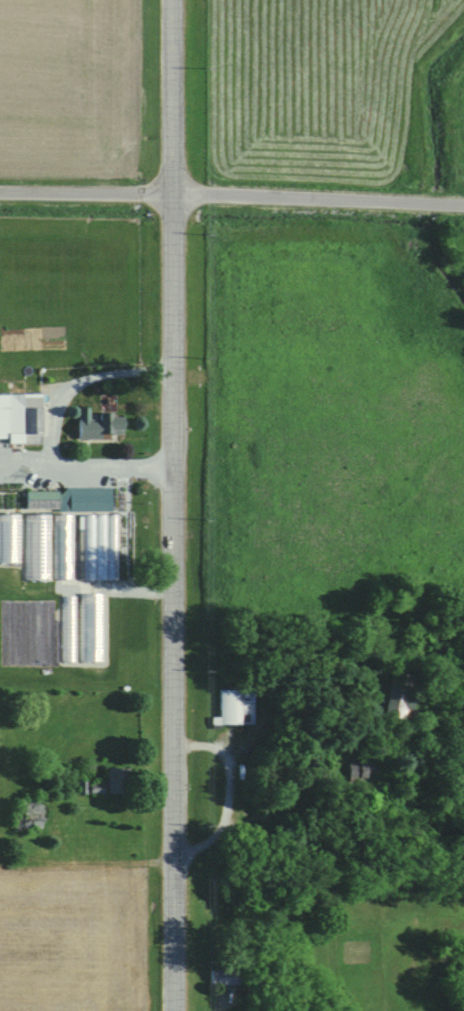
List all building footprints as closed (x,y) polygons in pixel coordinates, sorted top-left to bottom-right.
[(43,443),(43,394),(0,394),(0,443),(43,443)] [(99,419),(79,419),(79,437),(124,437),(124,413),(99,413),(99,419)] [(26,510),(112,512),(112,490),(26,488),(26,510)] [(26,514),(27,580),(51,579),(50,514),(26,514)] [(77,514),(55,515),(55,581),(118,580),(118,514),(77,514)] [(409,721),(415,676),(392,673),(387,718),(409,721)] [(255,690),(221,690),(221,724),(255,724),(255,690)] [(350,782),(373,782),(373,763),(350,763),(350,782)] [(109,793),(123,793),(123,770),(109,770),(109,793)] [(39,803),(23,803),(23,831),(39,831),(39,803)] [(213,970),(213,985),(240,985),(240,970),(213,970)]
